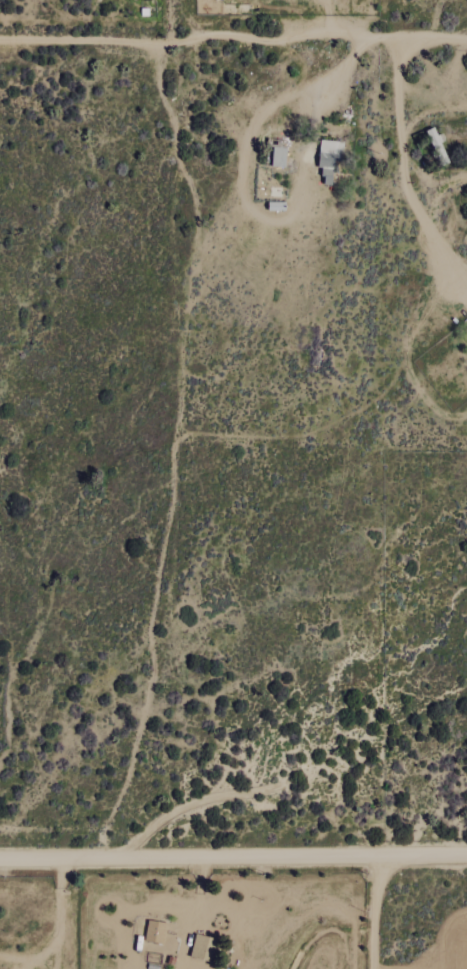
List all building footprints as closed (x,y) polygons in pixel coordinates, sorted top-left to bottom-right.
[(342,163),(343,142),(320,140),(319,169),(324,169),(323,185),(332,185),(333,162),(342,163)] [(272,167),(285,168),(286,149),(273,148),(272,167)]
